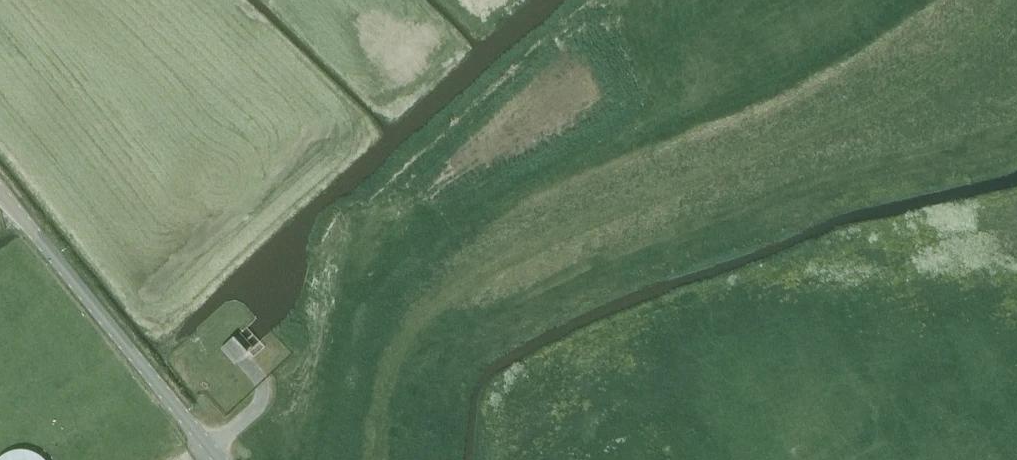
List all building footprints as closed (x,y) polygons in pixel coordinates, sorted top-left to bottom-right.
[(234,364),(246,353),(233,338),(220,349),(234,364)]
